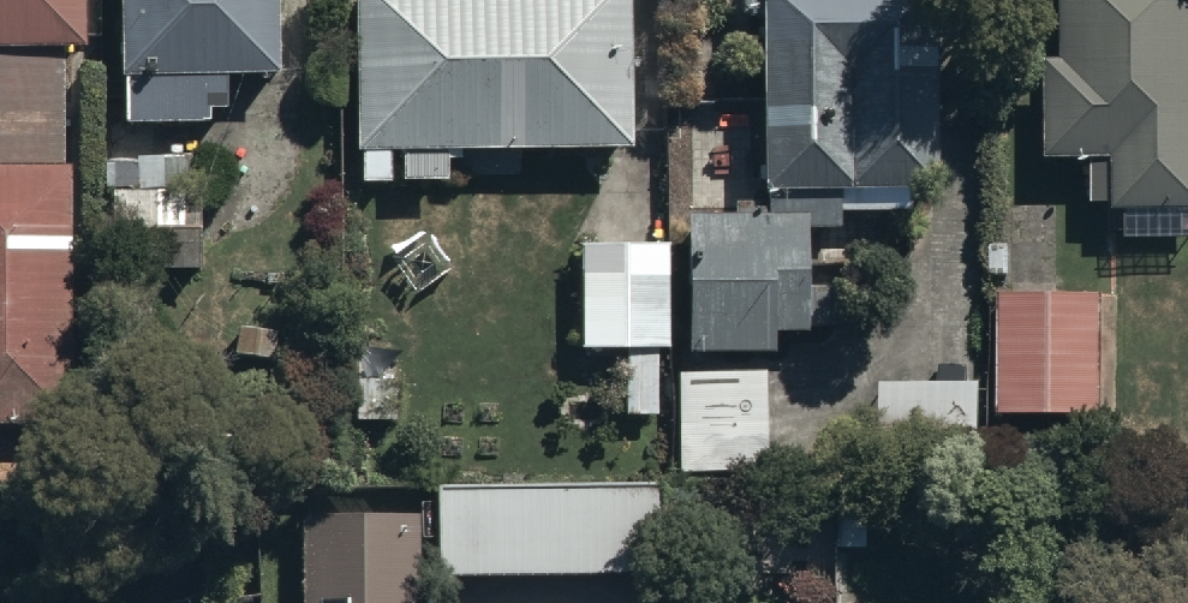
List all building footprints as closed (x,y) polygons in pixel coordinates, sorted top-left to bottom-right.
[(78,168),(68,168),(69,49),(88,49),(88,0),(0,0),(0,428),(74,429),(78,168)] [(127,128),(213,127),(213,103),(229,103),(229,85),(281,84),(280,0),(126,0),(127,128)] [(353,189),(446,189),(446,155),(629,155),(628,0),(352,0),(353,189)] [(928,0),(738,0),(739,21),(759,20),(763,216),(681,217),(684,359),(770,357),(770,338),(804,337),(804,333),(840,332),(839,281),(802,282),(801,237),(841,236),(841,216),(909,214),(909,192),(933,192),(928,0)] [(1058,67),(1043,67),(1043,164),(1109,163),(1109,217),(1187,216),(1187,0),(1058,0),(1058,67)] [(670,250),(579,250),(579,353),(624,353),(624,416),(656,416),(656,352),(670,352),(670,250)] [(1100,300),(998,299),(996,416),(1098,417),(1100,300)] [(762,380),(676,378),(674,468),(760,470),(762,380)] [(979,387),(879,389),(881,470),(981,468),(979,387)] [(439,495),(440,579),(656,577),(655,493),(439,495)] [(415,521),(306,521),(307,602),(415,602),(415,521)]
